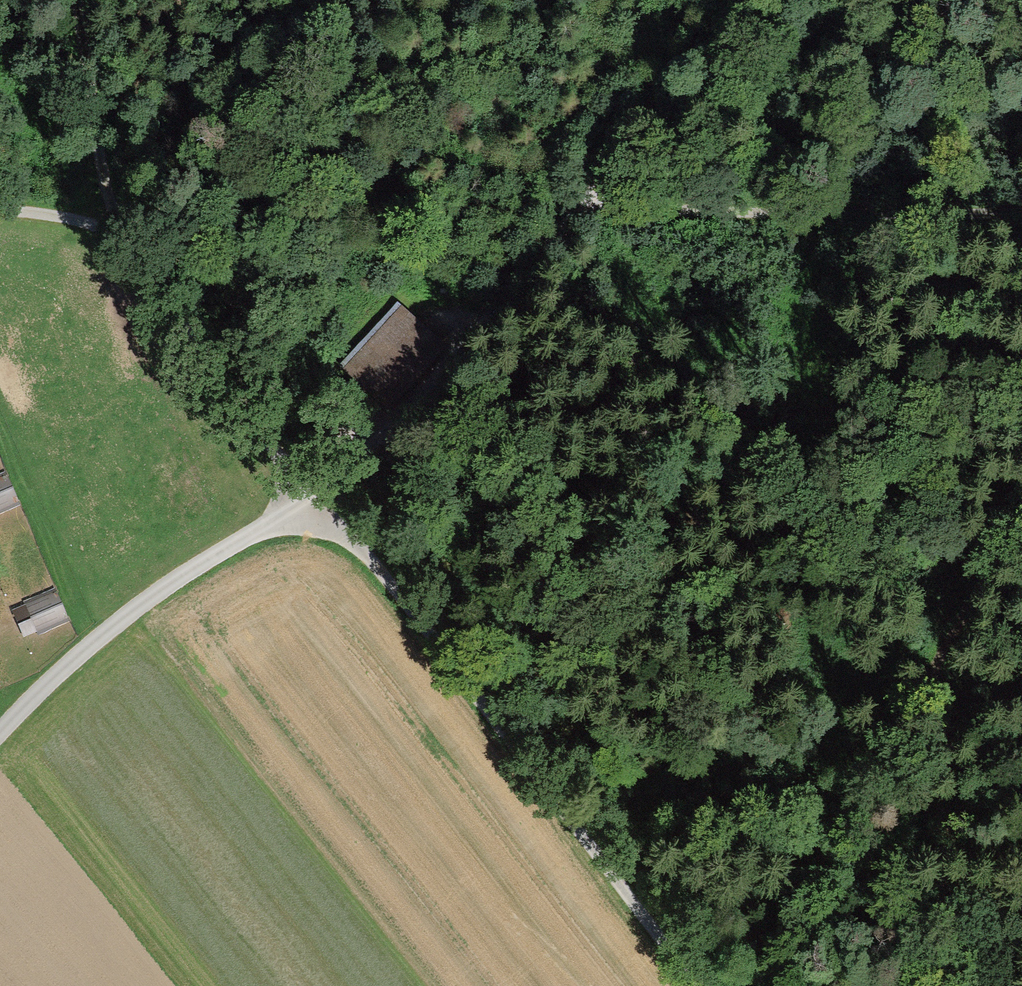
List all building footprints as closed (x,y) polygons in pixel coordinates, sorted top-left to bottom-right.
[(394,303),(331,370),(379,415),(443,347),(394,303)]
